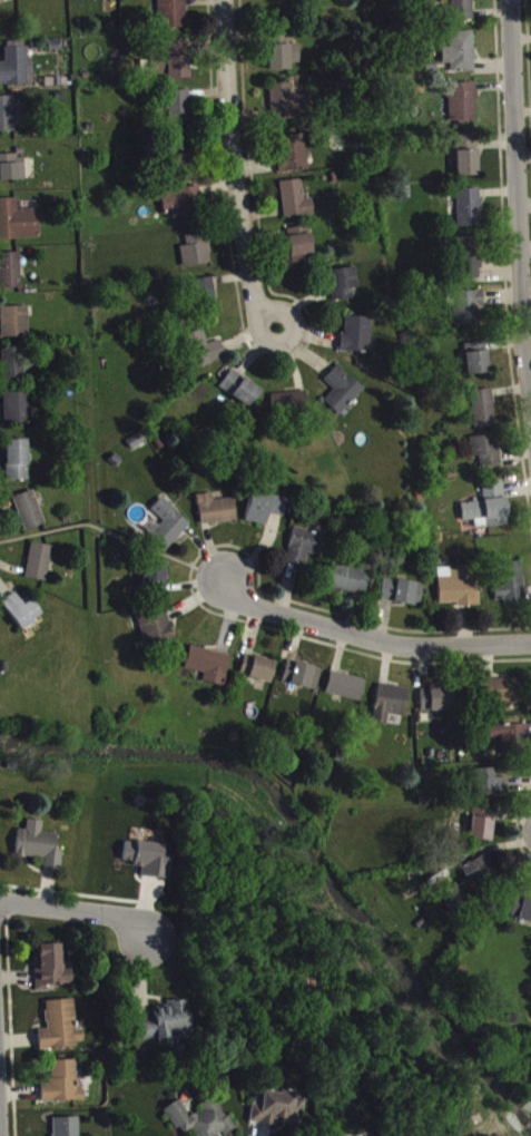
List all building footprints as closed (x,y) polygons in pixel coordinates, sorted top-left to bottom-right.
[(448,26),(476,25),(475,0),(447,0),(448,26)] [(159,34),(188,34),(187,3),(158,4),(159,34)] [(300,49),(291,49),(291,36),(274,37),(274,50),(269,50),(270,76),(292,75),(292,69),(301,69),(300,49)] [(452,53),(443,53),(444,69),(452,69),(453,78),(477,77),(476,37),(451,37),(452,53)] [(167,47),(168,56),(155,56),(156,84),(189,83),(188,46),(167,47)] [(35,90),(34,79),(29,79),(28,52),(6,53),(6,68),(0,68),(0,91),(35,90)] [(451,128),(479,127),(478,88),(450,88),(451,128)] [(293,102),(292,90),(270,90),(272,128),(312,126),(311,101),(293,102)] [(191,96),(169,96),(170,132),(192,132),(191,96)] [(0,102),(0,138),(16,137),(16,130),(25,130),(25,113),(15,113),(14,101),(0,102)] [(305,139),(277,143),(283,178),(310,174),(305,139)] [(480,182),(479,141),(457,141),(458,182),(480,182)] [(197,150),(174,150),(175,181),(198,180),(197,150)] [(0,177),(1,186),(26,185),(25,160),(0,161),(0,177)] [(316,219),(313,204),(306,205),(302,184),(280,188),(287,224),(316,219)] [(182,219),(183,231),(205,228),(201,192),(162,196),(164,221),(182,219)] [(459,233),(483,233),(482,194),(459,195),(459,233)] [(19,214),(19,204),(0,204),(0,245),(42,244),(41,213),(19,214)] [(289,233),(291,269),(313,267),(311,232),(289,233)] [(187,252),(181,252),(184,272),(211,269),(208,239),(186,241),(187,252)] [(484,244),(460,244),(460,283),(483,283),(484,244)] [(22,294),(21,258),(0,258),(0,294),(22,294)] [(333,306),(355,304),(354,294),(360,293),(358,273),(331,275),(333,306)] [(217,283),(196,284),(198,317),(218,317),(217,283)] [(483,296),(456,296),(457,333),(484,332),(483,296)] [(29,312),(1,312),(2,343),(30,342),(29,312)] [(342,339),(341,357),(372,358),(373,323),(347,322),(346,340),(342,339)] [(223,346),(208,349),(205,336),(186,339),(192,374),(227,367),(223,346)] [(488,348),(466,349),(467,380),(489,380),(488,348)] [(3,388),(25,389),(26,353),(4,352),(3,388)] [(324,386),(335,395),(324,407),(340,422),(365,394),(339,370),(324,386)] [(220,393),(251,414),(263,396),(232,374),(220,393)] [(498,430),(493,394),(471,397),(476,433),(498,430)] [(33,429),(32,398),(6,398),(6,429),(33,429)] [(273,399),(274,418),(310,417),(309,398),(273,399)] [(501,471),(500,440),(472,442),(473,463),(480,462),(481,472),(501,471)] [(8,487),(30,486),(29,445),(7,446),(8,487)] [(509,531),(506,488),(483,490),(484,507),(462,509),(463,526),(476,526),(476,533),(509,531)] [(15,501),(24,536),(45,531),(36,496),(15,501)] [(237,526),(235,504),(214,506),(213,499),(198,501),(202,530),(237,526)] [(288,503),(250,500),(247,528),(269,530),(270,520),(286,522),(288,503)] [(191,526),(161,504),(151,516),(164,526),(151,545),(168,557),(191,526)] [(328,541),(295,533),(286,567),(306,572),(309,559),(322,562),(328,541)] [(50,587),(54,551),(31,549),(27,584),(50,587)] [(166,599),(167,566),(145,566),(144,599),(166,599)] [(495,590),(496,606),(505,606),(505,610),(526,609),(524,567),(500,569),(502,590),(495,590)] [(329,593),(367,602),(373,577),(334,569),(329,593)] [(481,610),(481,597),(475,598),(474,573),(439,574),(440,611),(481,610)] [(421,612),(425,590),(385,583),(381,606),(421,612)] [(24,611),(16,598),(2,607),(21,636),(43,620),(32,605),(24,611)] [(143,650),(174,645),(169,613),(139,617),(143,650)] [(232,661),(191,651),(185,674),(204,678),(202,687),(224,692),(232,661)] [(240,681),(270,689),(276,667),(246,659),(240,681)] [(322,674),(288,666),(283,688),(317,696),(322,674)] [(367,685),(332,677),(327,698),(361,707),(367,685)] [(525,684),(482,685),(482,709),(526,708),(525,684)] [(406,722),(409,693),(378,690),(374,729),(388,731),(389,720),(406,722)] [(453,716),(452,694),(421,695),(422,717),(432,717),(432,725),(444,725),(444,717),(453,716)] [(502,745),(502,757),(530,757),(530,731),(491,730),(491,745),(502,745)] [(510,783),(494,783),(494,774),(470,775),(471,801),(510,800),(510,783)] [(495,816),(474,813),(469,844),(490,848),(495,816)] [(44,827),(28,825),(27,836),(19,835),(16,861),(44,864),(43,872),(62,874),(64,856),(57,855),(58,839),(42,838),(44,827)] [(164,850),(125,846),(123,866),(134,867),(134,872),(143,873),(142,882),(170,885),(173,861),(163,860),(164,850)] [(460,873),(469,892),(496,877),(487,859),(460,873)] [(530,927),(530,904),(514,901),(510,924),(530,927)] [(39,950),(39,962),(36,962),(36,997),(48,997),(47,991),(74,990),(73,975),(62,975),(62,950),(39,950)] [(47,1006),(48,1035),(39,1035),(39,1054),(85,1051),(84,1035),(76,1035),(75,1005),(47,1006)] [(137,1026),(139,1046),(161,1043),(162,1049),(194,1045),(189,1005),(167,1007),(168,1012),(155,1014),(156,1024),(137,1026)] [(85,1106),(85,1095),(78,1095),(77,1066),(51,1067),(51,1089),(41,1089),(42,1108),(85,1106)] [(251,1128),(277,1131),(277,1127),(302,1130),(305,1105),(295,1104),(296,1097),(281,1095),(281,1099),(264,1097),(262,1108),(253,1107),(251,1128)] [(215,1101),(199,1109),(202,1116),(191,1122),(181,1105),(164,1115),(176,1135),(182,1132),(184,1135),(193,1135),(194,1135),(235,1135),(215,1101)] [(80,1123),(53,1124),(53,1135),(80,1135),(80,1123)]
